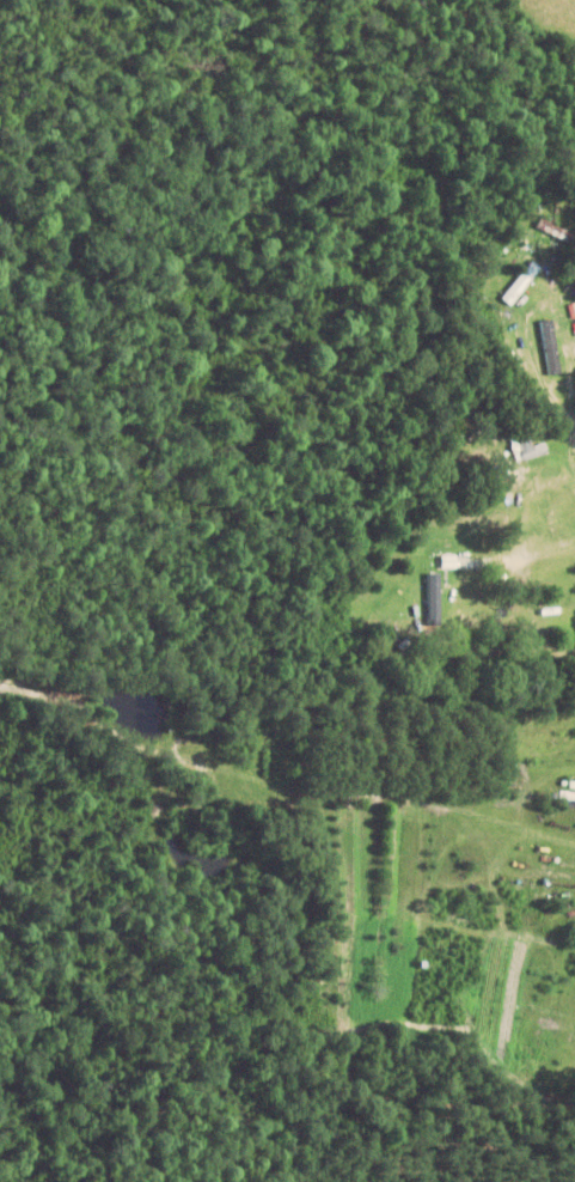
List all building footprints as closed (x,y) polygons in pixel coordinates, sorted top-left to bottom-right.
[(571,244),(574,235),(543,219),(538,228),(571,244)] [(466,268),(469,262),(452,252),(448,258),(466,268)] [(542,269),(533,262),(503,299),(512,306),(542,269)] [(542,321),(550,377),(562,375),(554,320),(542,321)] [(524,462),(549,457),(547,444),(533,446),(532,438),(520,440),(524,462)] [(443,571),(432,571),(432,624),(443,624),(443,571)]
